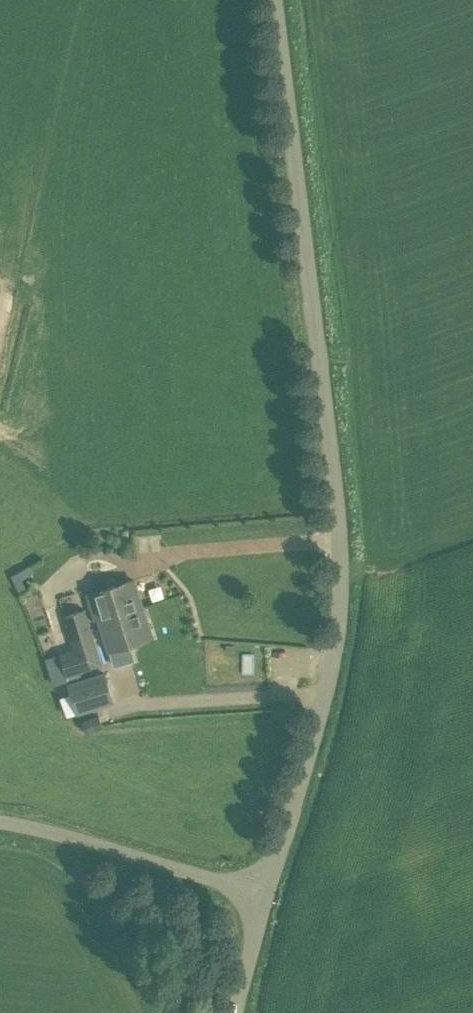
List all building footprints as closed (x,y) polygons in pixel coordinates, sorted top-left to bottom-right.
[(129,610),(141,606),(133,579),(87,594),(95,618),(99,617),(101,622),(130,613),(129,610)] [(130,613),(101,622),(109,649),(151,636),(141,606),(129,610),(130,613)] [(67,679),(81,675),(80,671),(103,664),(85,608),(63,615),(73,647),(59,652),(67,679)] [(74,714),(114,702),(104,672),(65,683),(74,714)] [(87,731),(103,726),(98,713),(83,719),(87,731)]
